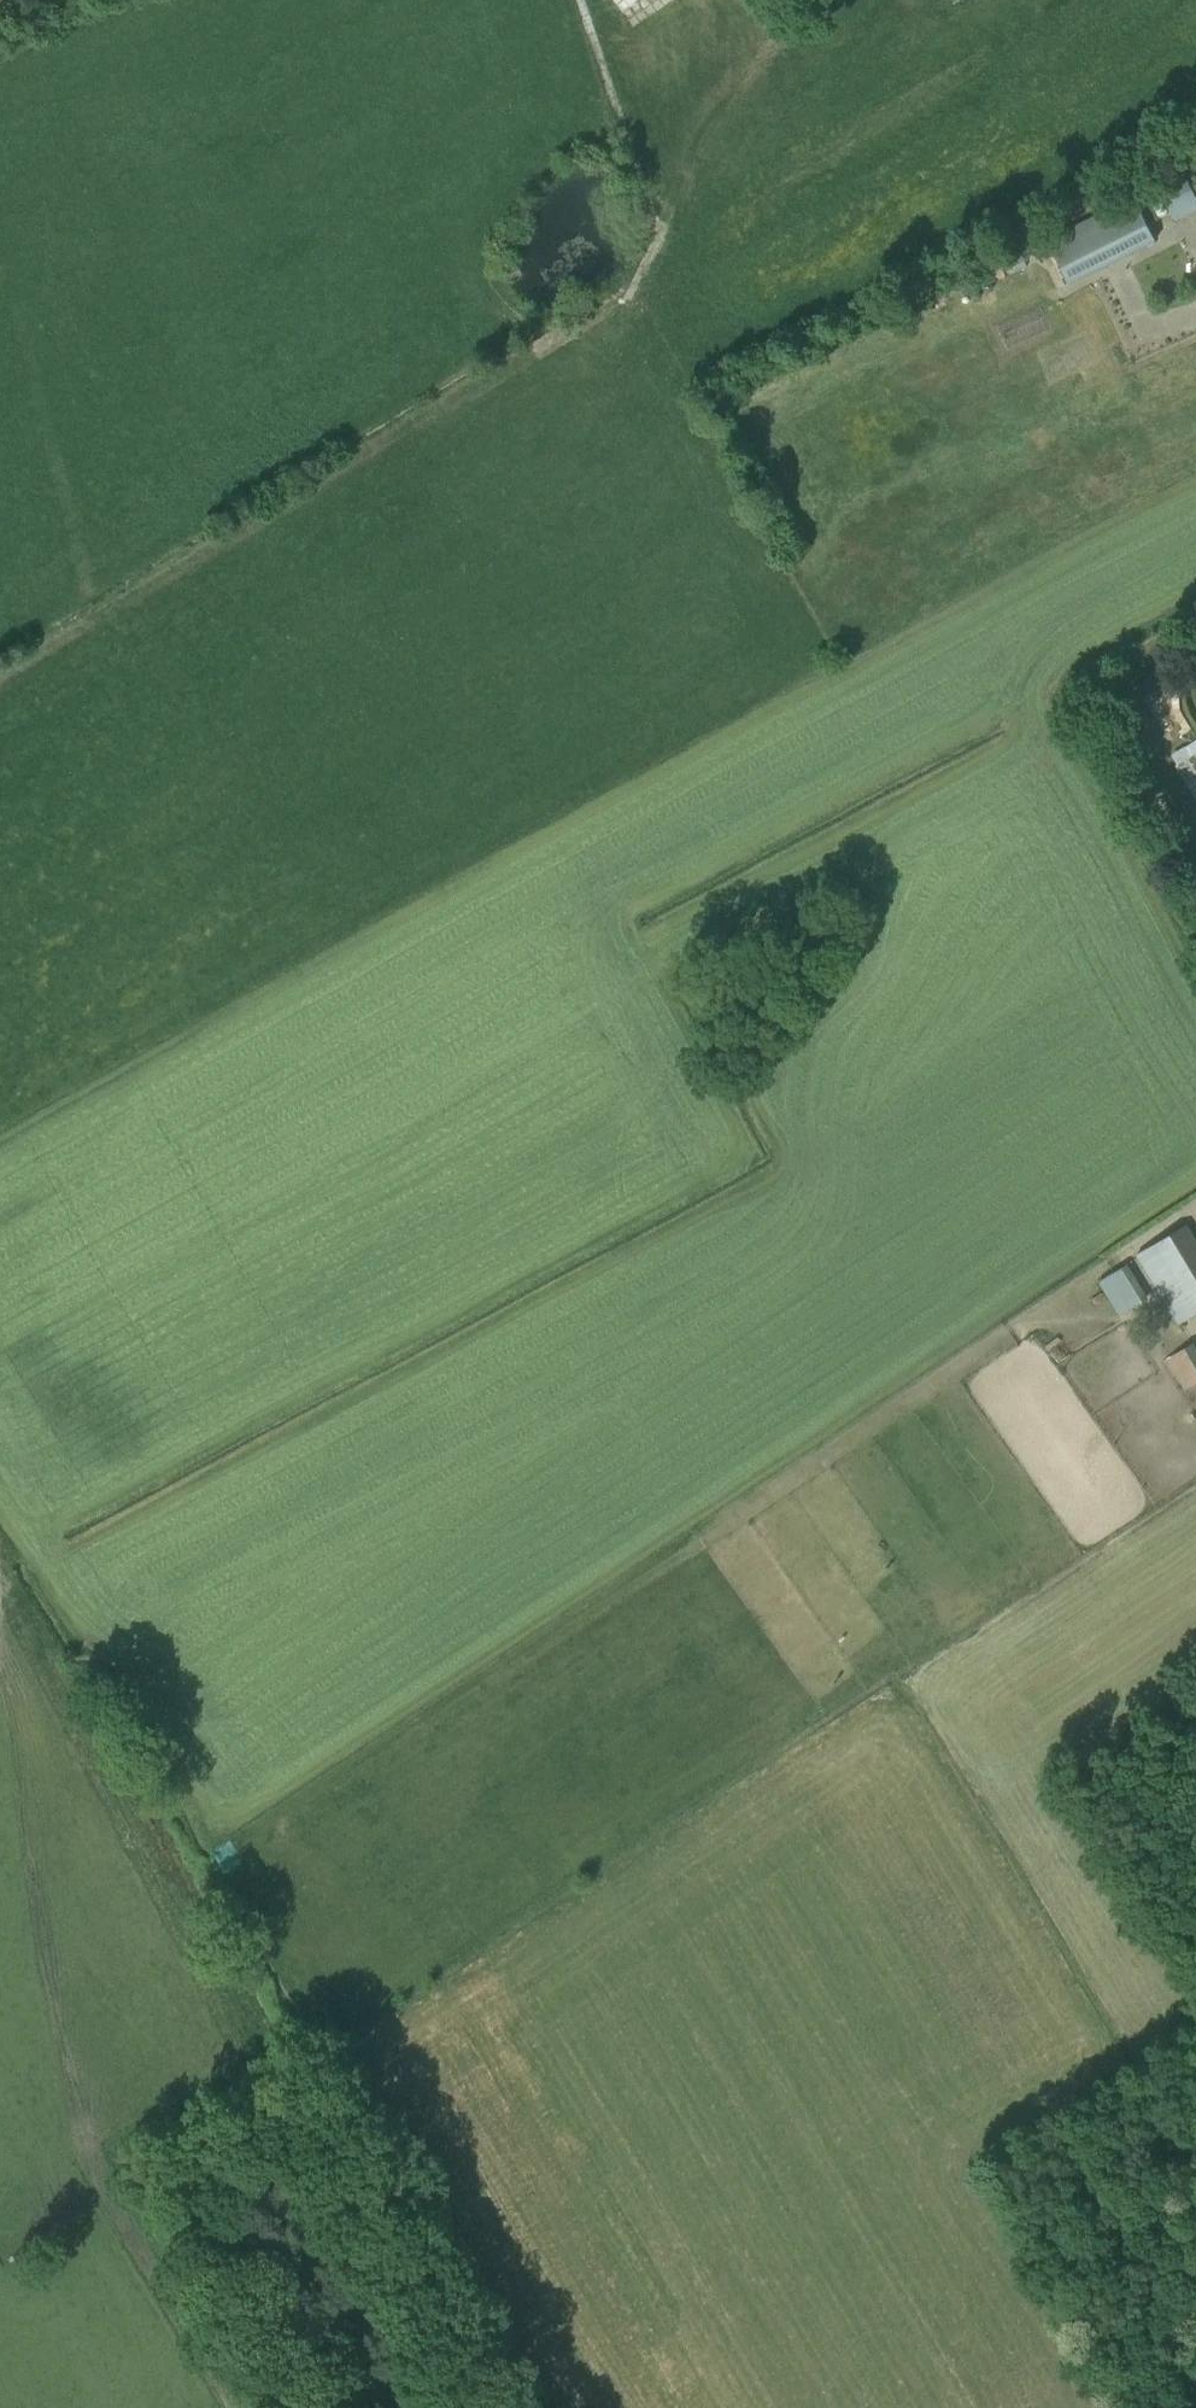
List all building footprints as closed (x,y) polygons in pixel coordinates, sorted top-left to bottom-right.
[(1175,221),(1195,210),(1195,200),(1181,171),(1153,185),(1175,221)] [(1047,239),(1069,284),(1155,240),(1133,196),(1047,239)] [(972,260),(956,268),(962,281),(978,272),(972,260)] [(1195,799),(1195,751),(1175,765),(1195,799)] [(1149,1275),(1179,1323),(1195,1313),(1195,1252),(1181,1227),(1137,1254),(1149,1275)] [(1099,1280),(1119,1314),(1127,1309),(1127,1310),(1147,1299),(1126,1264),(1099,1280)] [(1187,1387),(1195,1382),(1195,1349),(1192,1342),(1168,1356),(1187,1387)]
